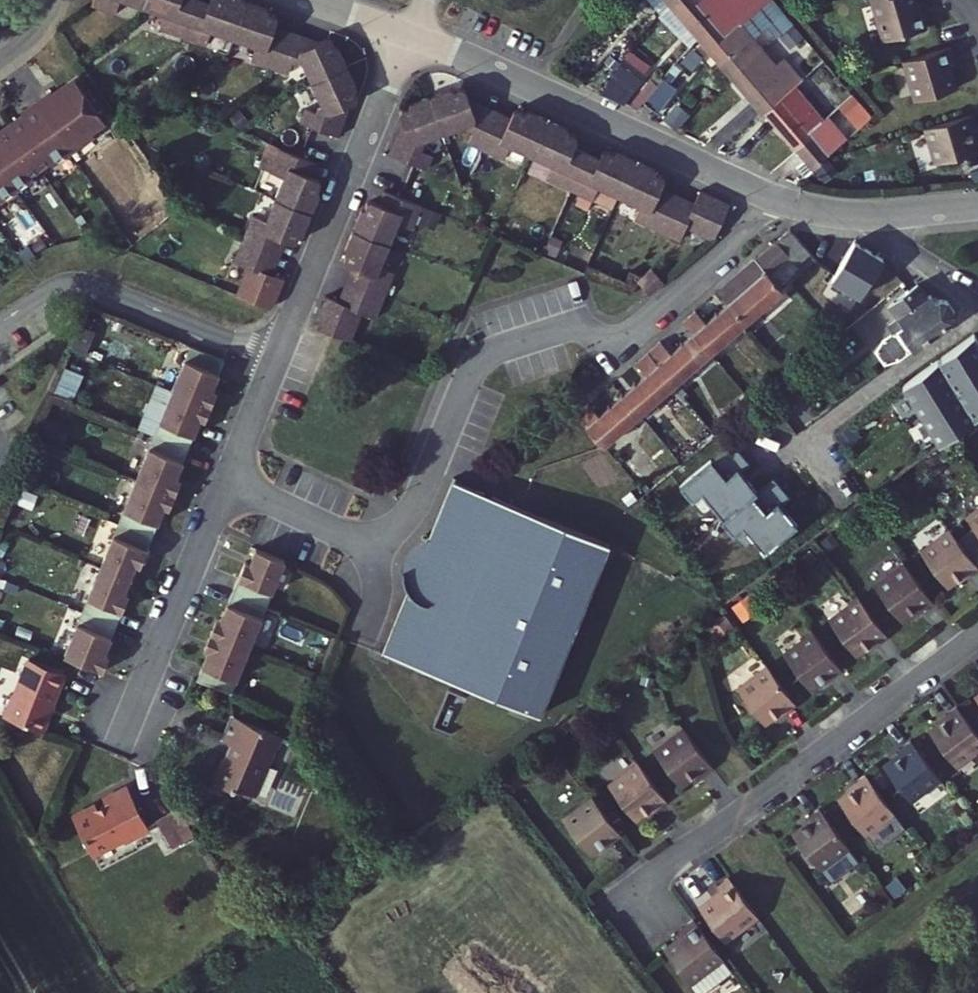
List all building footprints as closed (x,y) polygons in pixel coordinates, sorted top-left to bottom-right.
[(297,116),(294,124),(284,120),(279,133),(314,147),(327,114),(338,109),(339,107),(340,105),(340,103),(340,102),(337,97),(342,94),(322,56),(318,58),(314,50),(312,49),(309,49),(299,55),(257,38),(258,35),(259,33),(258,30),(257,28),(255,27),(249,24),(251,20),(209,4),(208,8),(203,6),(201,5),(198,6),(196,7),(196,9),(194,13),(168,3),(169,0),(82,0),(78,9),(101,17),(106,5),(151,23),(146,36),(189,53),(194,39),(239,57),(234,71),(271,85),(275,75),(280,76),(283,75),(303,113),(297,116)] [(612,66),(637,74),(651,61),(651,55),(640,44),(685,3),(682,0),(681,0),(638,41),(634,45),(618,59),(612,66)] [(681,0),(666,0),(623,34),(634,45),(638,41),(681,0)] [(769,51),(797,23),(789,14),(803,1),(812,10),(822,0),(761,0),(757,4),(753,0),(735,0),(728,7),(734,13),(769,51)] [(884,41),(926,31),(918,0),(875,0),(884,41)] [(803,86),(840,50),(821,31),(812,39),(797,23),(769,51),(803,86)] [(968,23),(929,32),(939,73),(971,66),(965,40),(971,38),(968,23)] [(623,34),(608,48),(618,59),(634,45),(623,34)] [(706,40),(703,37),(671,74),(706,40)] [(706,40),(671,74),(683,86),(703,65),(698,59),(711,44),(706,40)] [(860,92),(865,88),(835,56),(803,86),(833,117),(860,92)] [(876,78),(898,102),(912,89),(890,65),(876,78)] [(639,95),(656,110),(674,90),(658,75),(639,95)] [(416,148),(419,142),(417,137),(460,121),(461,125),(469,128),(465,139),(501,156),(507,144),(547,163),(542,175),(588,197),(593,185),(633,203),(627,215),(669,235),(674,223),(703,237),(720,201),(693,188),(686,201),(654,187),(657,181),(658,179),(657,177),(656,176),(655,175),(649,172),(651,168),(611,149),(609,153),(603,149),(601,149),(599,149),(597,150),(596,152),(593,158),(568,146),(571,140),(571,139),(571,137),(570,135),(569,133),(562,130),(563,126),(525,109),(523,111),(517,108),(515,107),(513,108),(512,109),(511,110),(508,117),(464,97),(461,86),(459,84),(458,83),(457,83),(455,83),(449,86),(448,82),(404,98),(406,101),(401,103),(399,104),(398,105),(398,107),(398,109),(402,117),(386,151),(422,167),(428,154),(416,148)] [(45,98),(41,93),(10,113),(14,118),(0,128),(0,194),(21,180),(18,176),(37,164),(39,168),(83,138),(81,134),(94,125),(66,83),(45,98)] [(887,112),(865,88),(860,92),(882,117),(887,112)] [(882,117),(860,92),(833,117),(846,130),(838,139),(847,149),(882,117)] [(941,112),(952,147),(977,139),(977,100),(941,112)] [(911,141),(920,170),(932,166),(924,137),(911,141)] [(278,238),(282,240),(301,197),(296,196),(299,189),(299,188),(298,186),(297,184),(296,183),(292,182),(297,169),(261,153),(251,175),(264,181),(244,224),(232,219),(214,260),(227,266),(214,294),(245,307),(253,304),(263,282),(250,277),(264,245),(267,247),(269,247),(271,247),(273,246),(275,245),(278,238)] [(386,275),(373,269),(392,226),(405,232),(415,208),(403,202),(379,192),(373,207),(368,205),(366,204),(363,205),(361,206),(360,208),(358,211),(356,210),(337,254),(339,255),(337,260),(337,262),(337,264),(339,266),(340,267),(346,269),(331,301),(319,296),(309,318),(312,326),(335,336),(335,334),(343,338),(355,311),(367,317),(386,275)] [(806,251),(784,225),(718,280),(727,292),(745,315),(778,288),(763,269),(784,252),(793,262),(806,251)] [(390,244),(383,266),(395,270),(402,249),(390,244)] [(866,259),(854,244),(831,262),(843,276),(857,264),(861,270),(867,265),(864,261),(866,259)] [(614,288),(627,303),(643,289),(630,275),(614,288)] [(916,281),(887,301),(897,315),(890,319),(895,326),(883,333),(874,346),(883,358),(895,354),(896,355),(952,315),(953,308),(945,297),(937,296),(934,299),(929,291),(925,294),(916,281)] [(690,321),(708,344),(745,315),(727,292),(703,311),(695,299),(682,310),(690,321)] [(653,351),(671,374),(708,344),(690,321),(665,341),(656,331),(645,340),(653,351)] [(934,439),(977,407),(977,343),(971,331),(899,381),(934,439)] [(615,381),(633,404),(671,374),(653,351),(645,340),(629,353),(637,363),(615,381)] [(161,476),(183,418),(188,420),(199,391),(193,389),(205,357),(173,345),(131,456),(154,493),(158,498),(166,477),(161,476)] [(633,404),(615,381),(592,400),(584,390),(573,399),(598,432),(633,404)] [(742,458),(725,436),(672,479),(694,507),(702,500),(734,540),(743,535),(752,547),(788,522),(771,502),(780,492),(766,475),(748,485),(733,467),(742,458)] [(131,456),(57,654),(96,669),(102,654),(97,652),(119,594),(112,591),(124,561),(128,562),(149,506),(155,508),(158,498),(154,493),(131,456)] [(535,702),(546,675),(602,536),(476,486),(450,475),(429,529),(417,557),(400,561),(400,567),(401,574),(403,580),(406,585),(384,641),(535,702)] [(977,561),(977,551),(954,519),(924,542),(951,576),(968,564),(971,566),(977,561)] [(417,557),(429,529),(423,531),(418,534),(413,537),(409,541),(405,546),(402,551),(399,556),(397,562),(400,561),(417,557)] [(239,566),(216,624),(211,622),(200,652),(204,653),(194,682),(233,698),(285,566),(249,551),(243,567),(239,566)] [(924,601),(937,592),(908,553),(878,576),(905,611),(922,598),(924,601)] [(878,635),(890,626),(861,588),(832,610),(858,645),(875,632),(878,635)] [(831,669),(843,660),(815,621),(785,643),(812,679),(829,666),(831,669)] [(786,703),(798,694),(769,656),(740,678),(766,713),(783,700),(786,703)] [(64,672),(30,660),(17,696),(13,695),(6,716),(46,732),(53,713),(50,712),(64,672)] [(961,696),(949,705),(952,708),(934,720),(961,756),(977,743),(977,718),(961,696)] [(703,765),(716,756),(687,718),(657,740),(684,775),(701,762),(703,765)] [(282,740),(231,721),(222,746),(226,747),(212,784),(234,793),(235,790),(256,798),(274,749),(278,750),(282,740)] [(942,770),(914,731),(902,740),(904,743),(887,756),(913,791),(942,770)] [(657,800),(670,791),(641,753),(611,775),(638,810),(655,797),(657,800)] [(896,804),(867,765),(855,774),(858,777),(841,790),(867,825),(896,804)] [(152,831),(131,787),(107,799),(109,805),(76,820),(92,854),(126,838),(128,843),(152,831)] [(612,835),(624,826),(598,791),(568,813),(593,845),(610,832),(612,835)] [(862,851),(823,798),(811,807),(813,810),(796,823),(833,872),(862,851)] [(181,813),(160,823),(176,851),(198,841),(181,813)] [(756,898),(733,867),(721,876),(724,881),(703,896),(723,922),(756,898)] [(727,950),(698,910),(686,920),(690,925),(669,941),(694,975),(727,950)]
